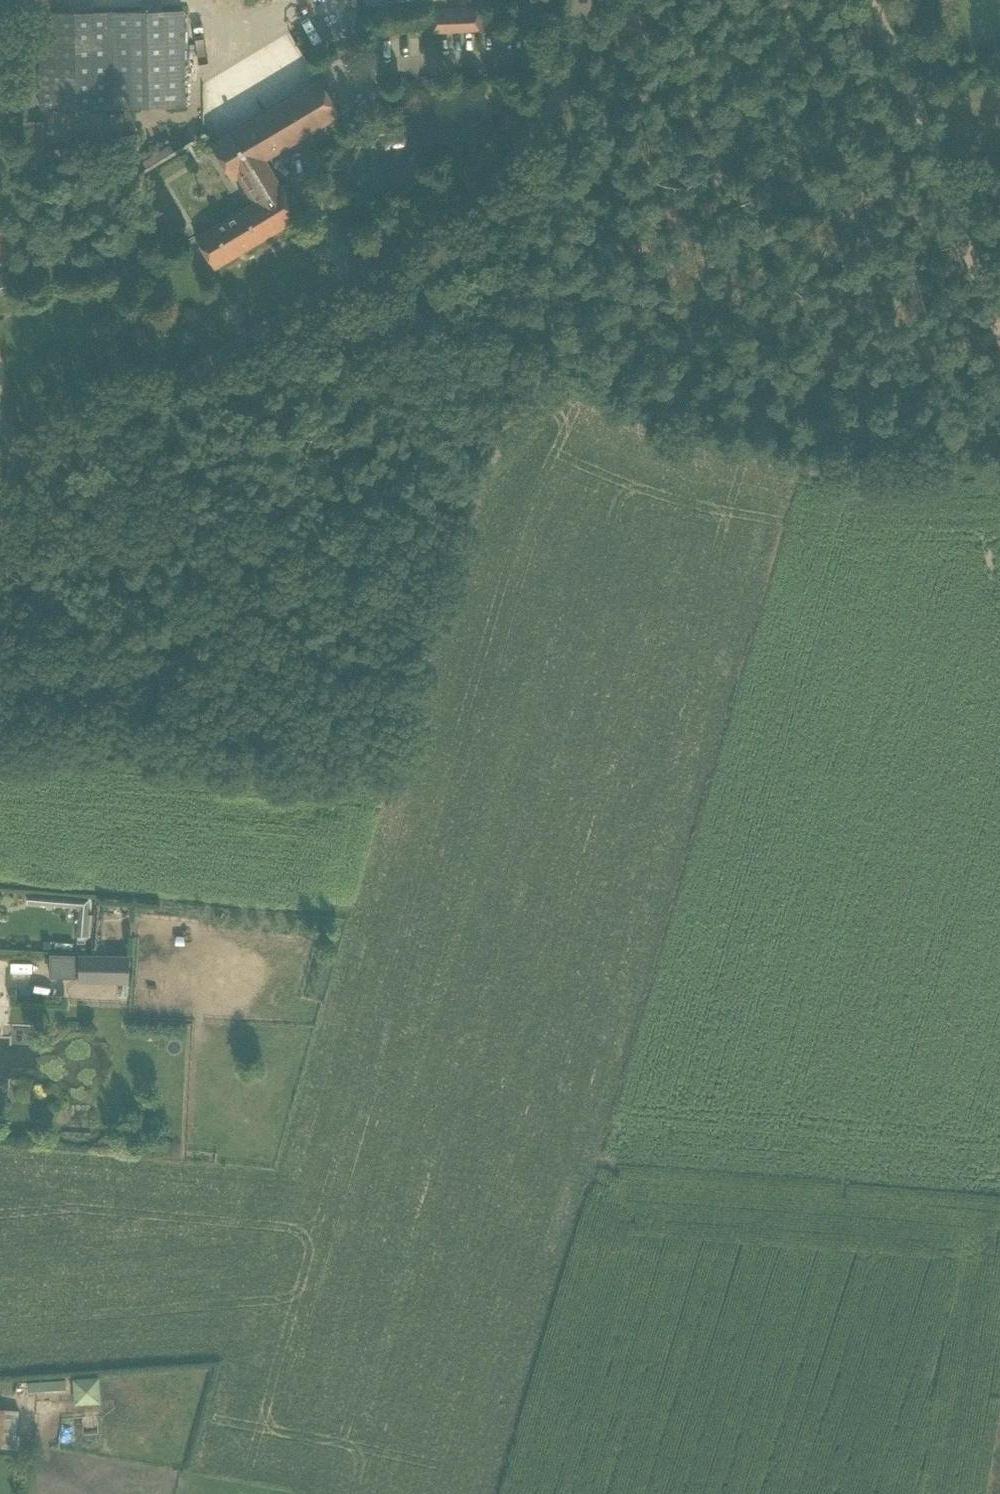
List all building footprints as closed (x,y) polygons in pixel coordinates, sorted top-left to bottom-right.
[(429,9),(430,33),(482,31),(481,7),(429,9)] [(38,12),(39,109),(185,106),(184,9),(38,12)] [(266,159),(339,115),(319,80),(211,145),(231,179),(236,176),(251,201),(195,236),(215,269),(305,214),(285,181),(281,183),(266,159)] [(0,246),(0,259),(12,258),(10,245),(0,246)] [(76,976),(76,956),(52,956),(51,976),(76,976)] [(128,958),(80,957),(80,980),(128,981),(128,958)] [(73,1376),(73,1402),(99,1401),(99,1376),(73,1376)]
